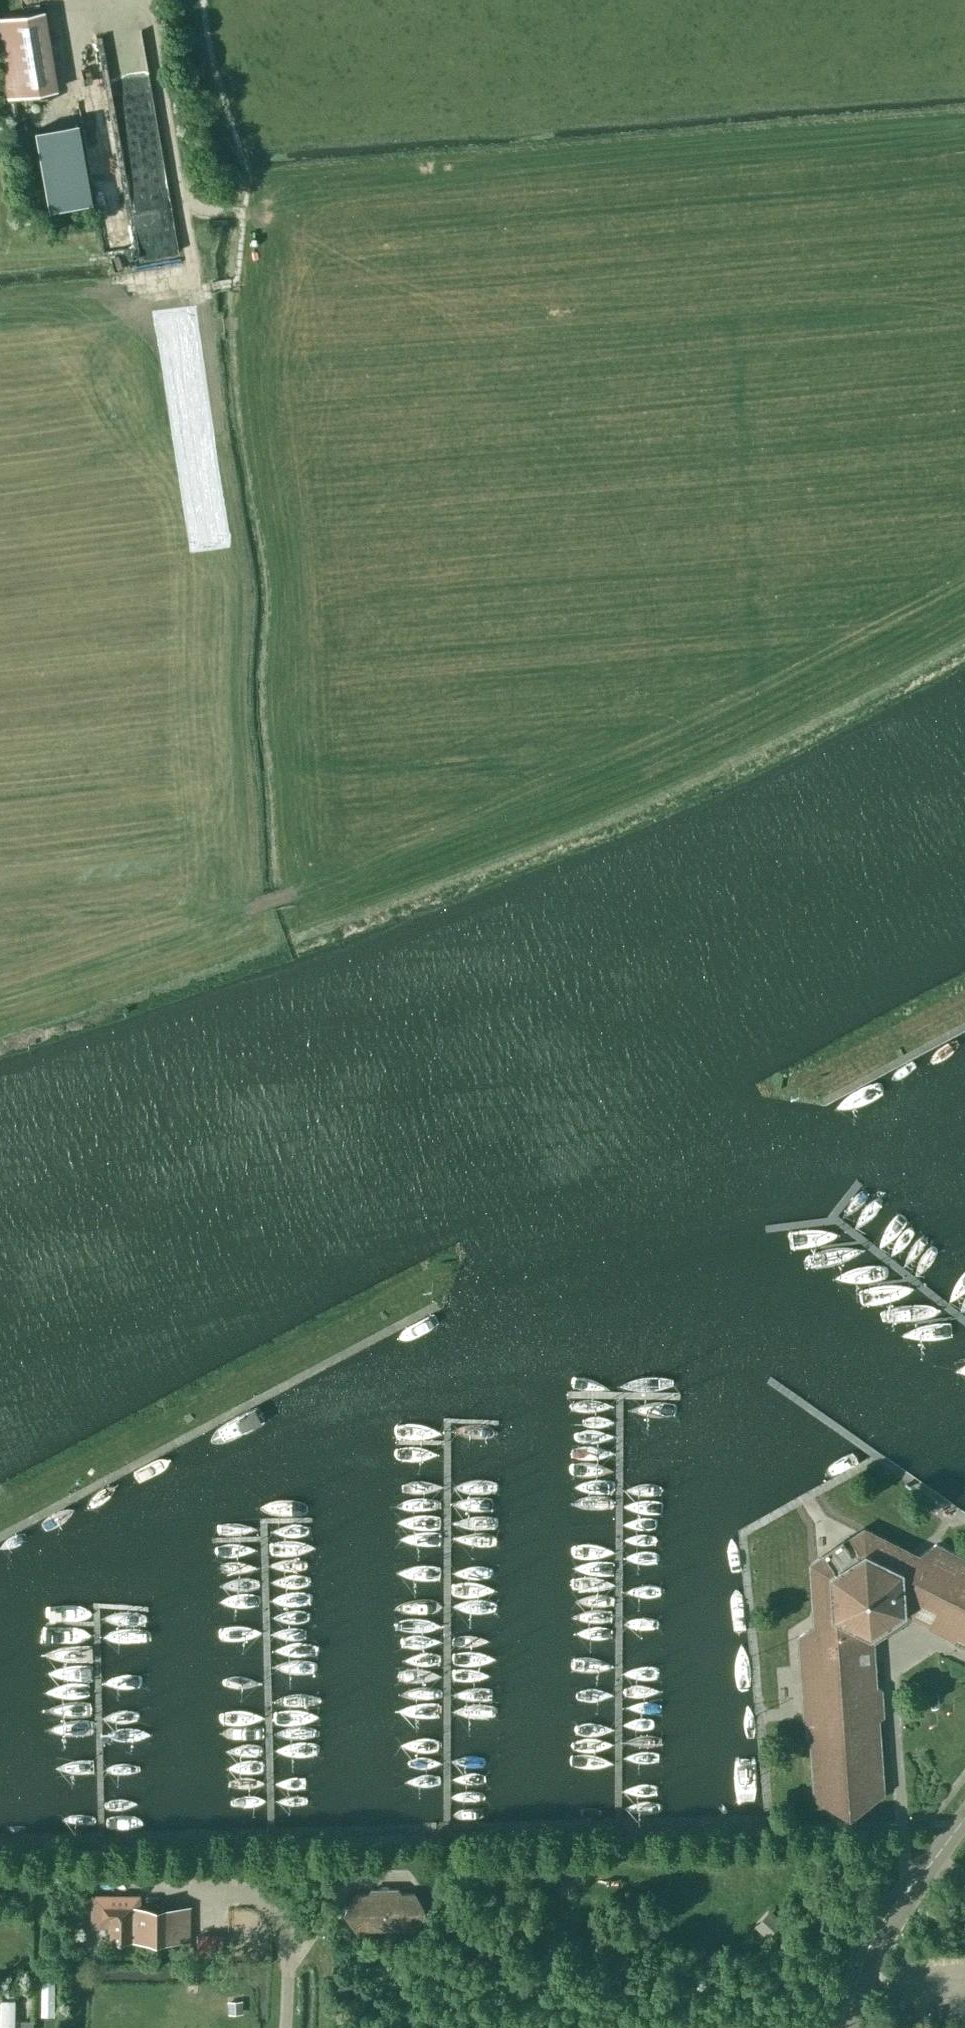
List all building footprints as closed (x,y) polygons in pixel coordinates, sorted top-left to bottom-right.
[(44,8),(0,15),(0,50),(8,96),(58,87),(44,8)] [(103,30),(125,206),(131,206),(138,261),(172,256),(143,25),(103,30)] [(936,1543),(905,1563),(864,1543),(850,1553),(845,1550),(839,1554),(839,1560),(825,1569),(828,1615),(798,1635),(803,1718),(808,1720),(814,1795),(850,1813),(884,1791),(878,1717),(883,1714),(881,1688),(876,1685),(873,1640),(885,1631),(888,1633),(893,1629),(899,1625),(899,1623),(911,1614),(929,1623),(929,1628),(951,1639),(956,1636),(964,1640),(964,1557),(936,1543)] [(415,1925),(424,1908),(414,1892),(400,1892),(397,1887),(371,1888),(368,1893),(354,1893),(345,1910),(355,1927),(415,1925)] [(94,1919),(111,1919),(110,1938),(190,1939),(190,1904),(121,1904),(121,1894),(94,1893),(94,1919)] [(38,1977),(38,2014),(47,2014),(47,1977),(38,1977)] [(12,1999),(0,1998),(0,2027),(11,2027),(12,1999)]
